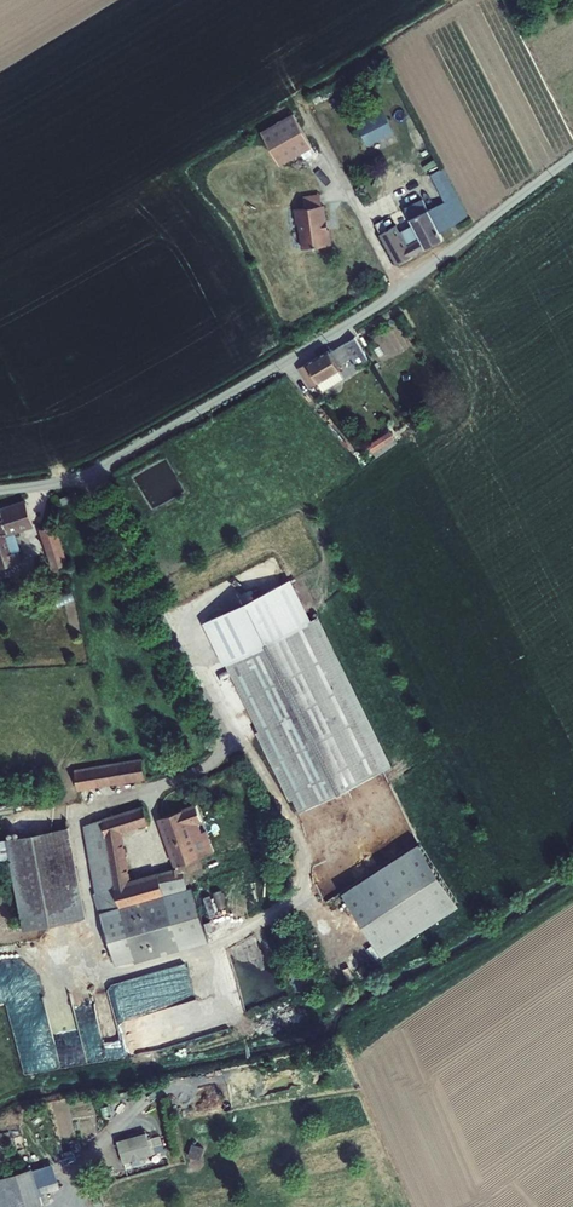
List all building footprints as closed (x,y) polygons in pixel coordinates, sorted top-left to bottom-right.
[(296,124),(263,142),(282,175),(314,157),(296,124)] [(392,224),(377,233),(400,274),(445,248),(442,242),(469,227),(443,176),(431,182),(445,210),(429,218),(424,208),(411,214),(417,225),(412,227),(416,236),(402,243),(392,224)] [(305,207),(306,218),(323,215),(322,204),(305,207)] [(301,233),(305,259),(333,255),(331,240),(328,240),(327,232),(328,232),(325,215),(323,215),(306,218),(297,220),(299,234),(301,233)] [(329,361),(327,359),(297,377),(311,397),(319,392),(324,399),(344,386),(336,375),(350,366),(356,374),(366,368),(352,347),(329,361)] [(399,444),(391,431),(371,443),(379,457),(399,444)] [(67,496),(60,499),(62,505),(70,502),(67,496)] [(0,511),(0,534),(8,532),(30,524),(22,504),(0,511)] [(52,522),(40,526),(51,558),(54,566),(66,563),(52,522)] [(15,564),(20,561),(16,551),(18,550),(12,533),(9,534),(8,532),(0,534),(0,566),(15,564)] [(312,625),(231,666),(308,815),(388,773),(312,625)] [(77,775),(80,795),(146,783),(143,762),(77,775)] [(204,875),(201,867),(194,844),(202,841),(198,827),(202,825),(197,811),(163,822),(178,870),(133,884),(122,839),(118,822),(103,827),(121,914),(164,901),(163,894),(184,887),(182,882),(190,879),(204,875)] [(129,818),(134,835),(152,829),(147,812),(129,818)] [(134,835),(129,818),(118,822),(122,839),(134,835)] [(113,970),(134,964),(121,914),(103,827),(86,833),(96,899),(92,900),(98,920),(99,920),(113,970)] [(13,849),(29,939),(87,928),(68,837),(13,849)] [(467,904),(427,843),(352,894),(392,954),(467,904)] [(182,882),(184,887),(163,894),(164,901),(121,914),(134,964),(135,968),(206,947),(191,894),(189,894),(188,889),(192,887),(190,879),(182,882)] [(23,1053),(26,1071),(66,1064),(64,1048),(54,1049),(50,1023),(36,1025),(40,1050),(23,1053)] [(106,1036),(108,1044),(94,1047),(96,1058),(125,1052),(122,1033),(106,1036)] [(149,1137),(121,1146),(127,1166),(155,1157),(149,1137)] [(202,1158),(207,1147),(196,1142),(191,1153),(202,1158)] [(35,1172),(0,1181),(0,1206),(46,1206),(35,1172)]
